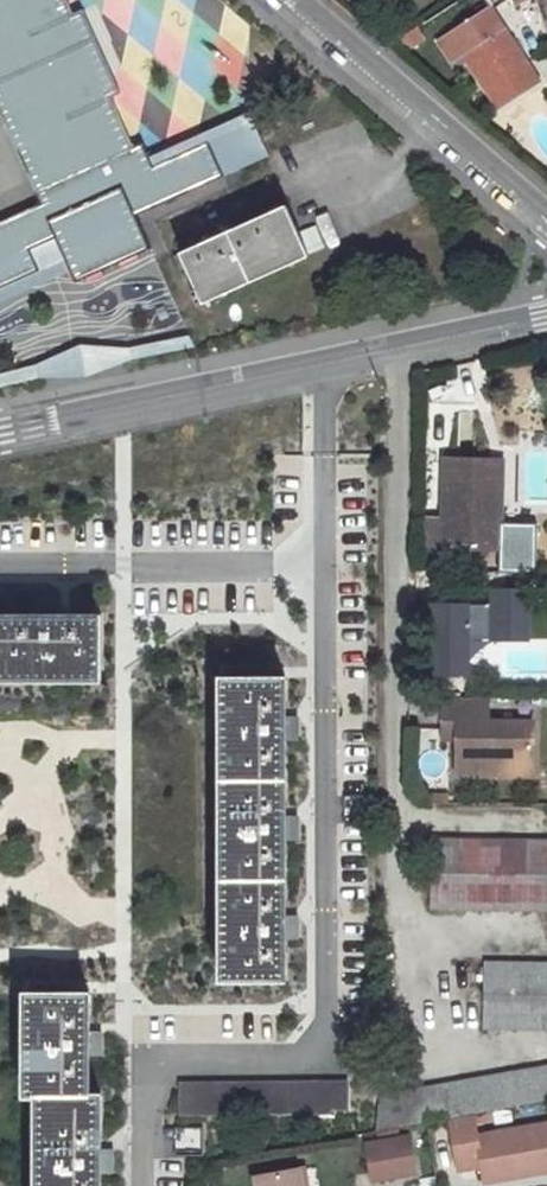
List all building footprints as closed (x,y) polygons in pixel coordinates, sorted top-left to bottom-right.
[(23,38),(74,15),(67,0),(0,0),(0,114),(35,192),(134,148),(111,98),(61,121),(23,38)] [(515,11),(536,0),(510,0),(515,11)] [(74,15),(23,38),(61,121),(111,98),(121,93),(83,10),(74,15)] [(468,61),(474,57),(492,83),(486,87),(500,108),(539,83),(491,11),(442,45),(457,68),(468,61)] [(474,57),(468,61),(486,87),(492,83),(474,57)] [(171,106),(220,99),(215,65),(166,73),(171,106)] [(130,100),(116,106),(130,137),(144,131),(130,100)] [(0,221),(0,288),(38,271),(27,250),(54,237),(74,281),(149,247),(134,213),(268,156),(248,113),(147,157),(141,145),(134,148),(35,192),(39,202),(0,221)] [(218,236),(180,252),(187,266),(203,303),(309,256),(286,205),(234,229),(218,236)] [(231,221),(214,228),(218,236),(234,229),(231,221)] [(163,222),(151,229),(156,239),(169,233),(163,222)] [(309,253),(323,248),(315,226),(301,231),(309,253)] [(180,252),(173,256),(179,271),(187,266),(180,252)] [(37,379),(84,376),(121,363),(192,348),(188,337),(133,348),(80,345),(36,365),(0,374),(0,388),(37,379)] [(446,462),(444,548),(501,551),(502,504),(490,504),(491,464),(446,462)] [(502,504),(503,464),(491,464),(490,504),(502,504)] [(487,589),(487,605),(431,604),(430,678),(468,679),(469,642),(530,643),(530,590),(487,589)] [(59,604),(42,604),(41,618),(58,618),(59,604)] [(101,681),(101,618),(58,618),(41,618),(0,618),(0,681),(101,681)] [(222,678),(223,980),(285,981),(285,936),(285,922),(285,837),(285,821),(285,737),(284,721),(285,679),(222,678)] [(489,699),(445,699),(444,725),(458,725),(458,741),(458,774),(482,774),(482,770),(488,770),(528,769),(534,770),(534,723),(488,723),(489,699)] [(298,737),(298,720),(284,721),(285,737),(298,737)] [(458,741),(458,725),(444,725),(444,741),(458,741)] [(528,769),(488,770),(487,778),(528,778),(528,769)] [(450,794),(428,794),(428,804),(449,804),(450,794)] [(298,821),(285,821),(285,837),(298,837),(298,821)] [(431,909),(546,910),(546,843),(433,841),(431,909)] [(298,921),(285,922),(285,936),(298,936),(298,921)] [(483,1031),(546,1031),(546,965),(483,964),(483,1031)] [(25,1095),(40,1096),(39,1185),(101,1185),(101,1171),(101,1155),(101,1096),(88,1095),(88,1052),(88,1037),(88,993),(27,993),(25,1095)] [(88,1037),(88,1052),(101,1053),(101,1038),(88,1037)] [(382,1099),(377,1132),(546,1102),(546,1068),(382,1099)] [(347,1084),(181,1085),(182,1118),(332,1116),(332,1111),(347,1110),(347,1084)] [(478,1137),(474,1116),(450,1121),(459,1170),(482,1166),(485,1182),(546,1171),(546,1125),(478,1137)] [(175,1150),(203,1148),(202,1126),(174,1128),(175,1150)] [(408,1137),(364,1144),(370,1182),(414,1175),(408,1137)] [(101,1155),(101,1171),(114,1172),(114,1155),(101,1155)] [(298,1170),(255,1179),(256,1185),(301,1185),(298,1170)]
